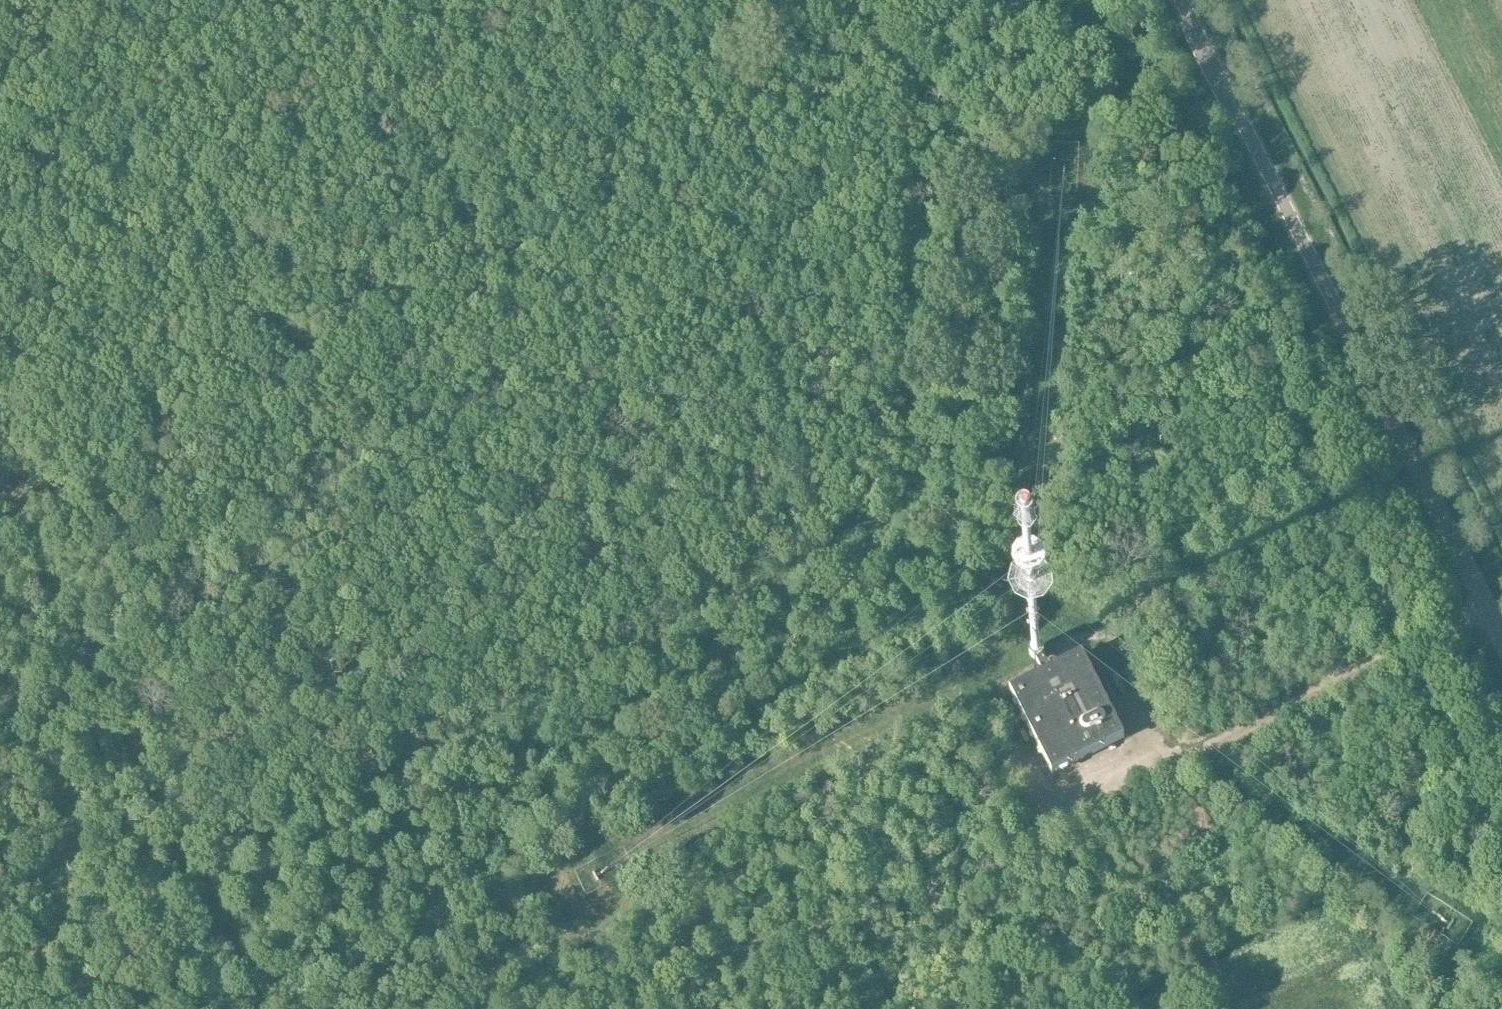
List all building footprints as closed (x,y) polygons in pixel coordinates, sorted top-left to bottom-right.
[(1038,646),(1036,646),(1033,647),(1031,648),(1029,649),(1028,651),(1027,652),(1026,654),(1026,656),(1026,658),(1026,660),(1027,662),(1028,663),(1029,665),(1030,666),(1032,667),(1034,668),(1035,668),(1037,668),(1040,668),(1042,667),(1043,666),(1045,665),(1047,663),(1047,662),(1048,660),(1048,658),(1048,657),(1048,655),(1047,653),(1047,652),(1045,650),(1044,649),(1042,648),(1040,647),(1038,646)] [(1010,690),(1051,774),(1123,738),(1081,655),(1010,690)] [(619,860),(591,874),(595,882),(623,868),(619,860)] [(1430,910),(1425,917),(1446,931),(1451,924),(1430,910)]
